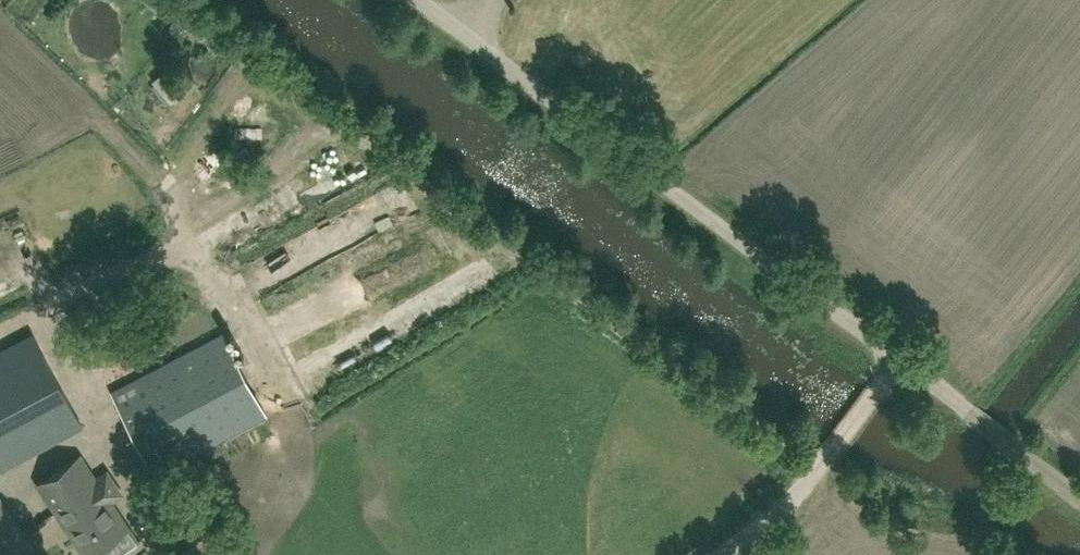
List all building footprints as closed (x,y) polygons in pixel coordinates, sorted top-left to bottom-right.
[(11,263),(4,242),(0,243),(0,266),(11,263)] [(82,333),(122,409),(156,474),(268,416),(194,274),(82,333)] [(436,307),(452,301),(447,288),(431,295),(436,307)] [(37,330),(0,349),(0,461),(3,467),(87,423),(37,330)] [(113,500),(122,493),(120,489),(106,470),(97,476),(83,455),(39,485),(86,554),(91,554),(132,527),(113,500)] [(34,546),(0,498),(0,554),(22,554),(34,546)]
